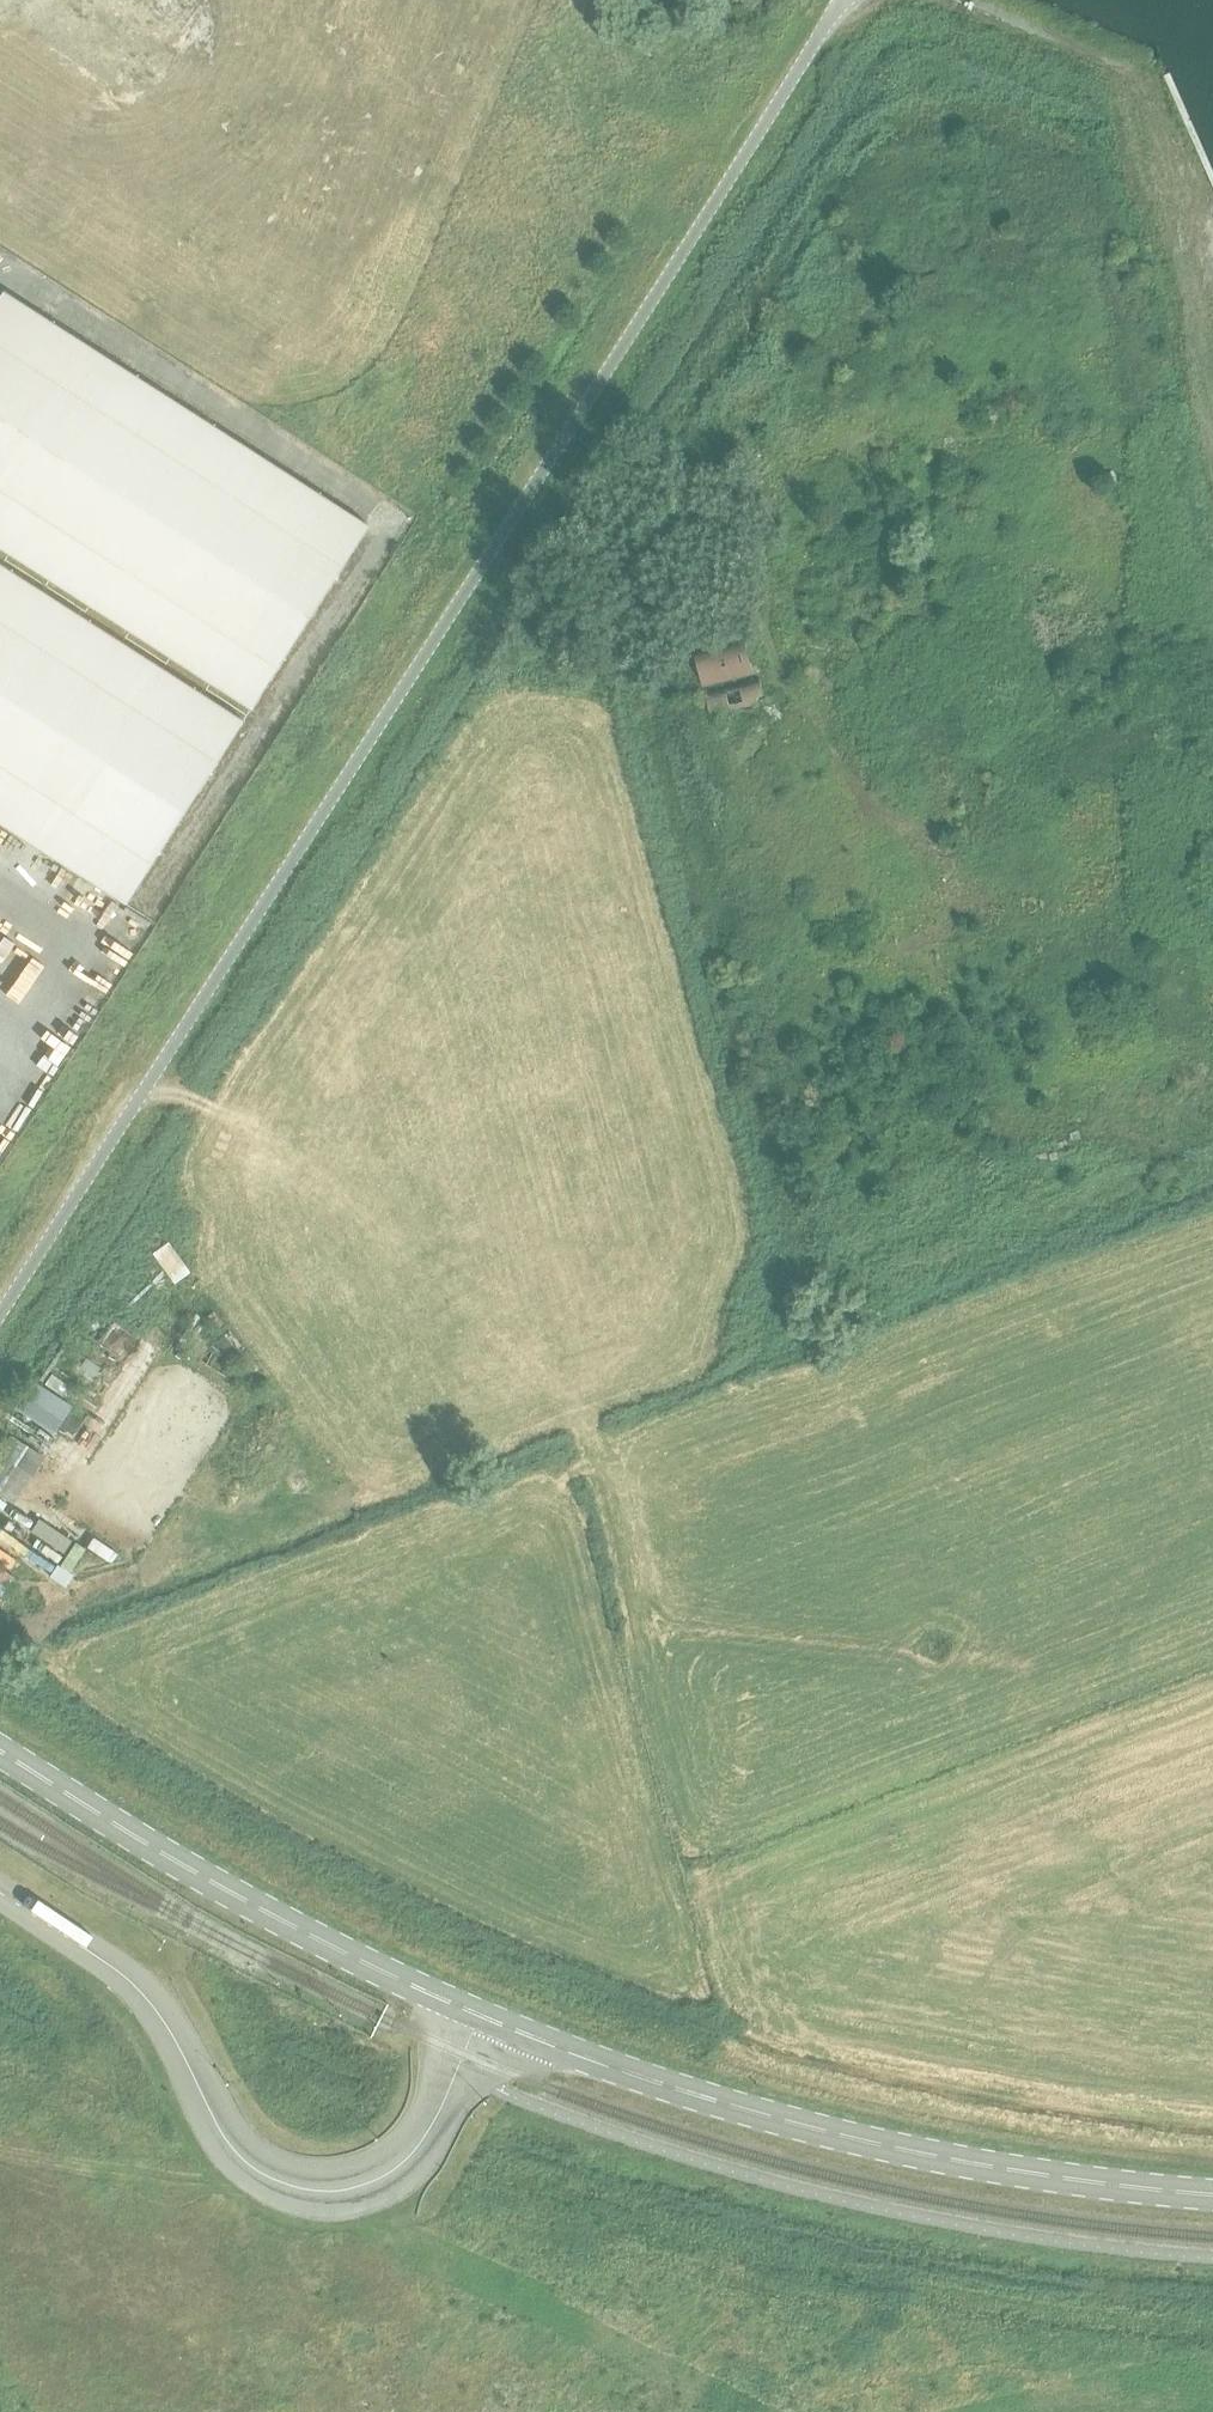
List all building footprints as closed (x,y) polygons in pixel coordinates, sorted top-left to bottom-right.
[(0,301),(0,548),(252,710),(370,527),(5,293),(0,301)] [(0,565),(0,823),(127,905),(245,722),(0,565)] [(81,1394),(53,1374),(46,1384),(74,1404),(81,1394)] [(75,1406),(35,1380),(17,1408),(57,1434),(75,1406)] [(73,1438),(83,1422),(71,1415),(61,1430),(73,1438)] [(12,1436),(0,1455),(0,1495),(15,1505),(45,1457),(12,1436)]
